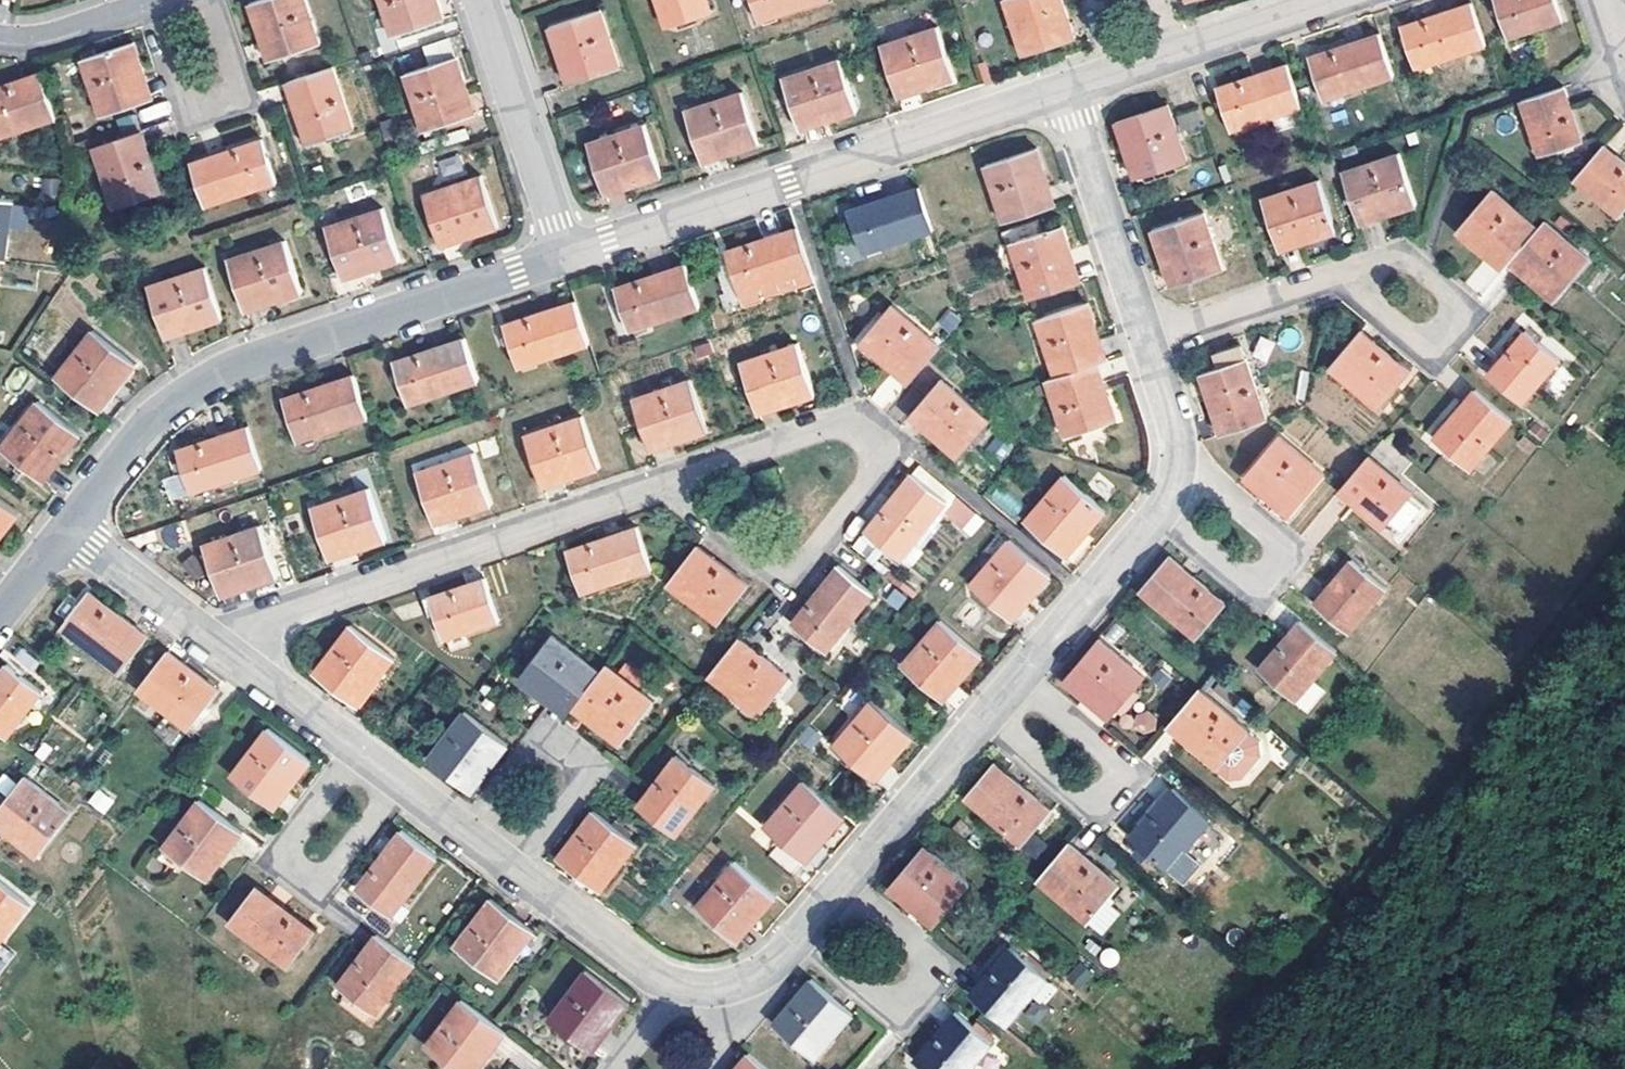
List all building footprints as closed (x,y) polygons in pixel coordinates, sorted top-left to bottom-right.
[(284,52),(327,37),(315,0),(258,0),(270,37),(279,34),(284,52)] [(398,30),(450,13),(446,0),(389,0),(398,30)] [(670,21),(715,6),(713,0),(663,0),(670,21)] [(762,13),(802,0),(758,0),(762,13)] [(1062,36),(1079,30),(1072,9),(1069,0),(1011,0),(1027,48),(1062,36)] [(1410,18),(1423,60),(1494,36),(1481,0),(1465,0),(1410,18)] [(1517,28),(1572,10),(1568,0),(1507,0),(1517,28)] [(579,52),(586,74),(624,62),(605,5),(553,23),(564,57),(572,54),(579,52)] [(942,20),(886,39),(903,90),(921,84),(918,74),(931,70),(933,74),(934,79),(959,71),(942,20)] [(1387,26),(1318,49),(1332,91),(1402,68),(1387,26)] [(438,60),(463,52),(456,33),(431,42),(438,60)] [(270,37),(276,54),(284,52),(279,34),(270,37)] [(142,38),(90,55),(109,111),(151,97),(141,66),(145,65),(150,63),(142,38)] [(438,60),(412,69),(431,125),(474,111),(464,83),(468,82),(472,80),(463,52),(438,60)] [(572,54),(564,57),(571,79),(586,74),(579,52),(572,54)] [(843,52),(786,72),(797,105),(823,96),(830,115),(861,104),(843,52)] [(1296,55),(1225,80),(1231,99),(1239,122),(1310,99),(1296,55)] [(339,62),(294,77),(315,137),(360,122),(339,62)] [(141,66),(151,97),(161,93),(150,63),(145,65),(141,66)] [(0,84),(0,126),(2,133),(62,114),(48,69),(0,84)] [(918,74),(921,84),(934,79),(933,74),(931,70),(918,74)] [(464,83),(474,111),(482,108),(472,80),(468,82),(464,83)] [(1567,85),(1525,99),(1545,155),(1586,141),(1567,85)] [(746,86),(688,106),(700,138),(722,130),(729,149),(764,138),(746,86)] [(823,96),(797,105),(803,124),(830,115),(823,96)] [(1169,105),(1117,122),(1125,145),(1134,142),(1137,151),(1128,154),(1136,178),(1186,160),(1169,105)] [(591,139),(602,172),(608,189),(627,183),(624,174),(637,169),(638,174),(640,179),(665,170),(648,119),(591,139)] [(103,143),(124,203),(169,187),(148,127),(103,143)] [(722,130),(700,138),(706,157),(729,149),(722,130)] [(200,158),(214,200),(284,176),(276,149),(270,134),(200,158)] [(1584,171),(1624,207),(1624,148),(1613,137),(1584,171)] [(1044,142),(992,159),(1011,215),(1053,201),(1043,169),(1047,168),(1052,166),(1044,142)] [(1125,145),(1128,154),(1137,151),(1134,142),(1125,145)] [(1408,146),(1352,164),(1366,208),(1396,198),(1397,202),(1398,206),(1425,197),(1408,146)] [(1053,201),(1062,198),(1052,166),(1047,168),(1043,169),(1053,201)] [(624,174),(627,183),(640,179),(638,174),(637,169),(624,174)] [(487,170),(431,189),(446,231),(474,221),(477,230),(504,220),(487,170)] [(1328,172),(1271,191),(1286,235),(1316,225),(1319,232),(1345,223),(1328,172)] [(926,180),(856,204),(869,247),(940,224),(926,180)] [(1502,181),(1467,223),(1488,241),(1495,233),(1519,253),(1527,245),(1548,220),(1502,181)] [(0,194),(0,255),(1,255),(11,257),(16,223),(20,197),(0,194)] [(41,200),(20,197),(16,223),(37,226),(41,200)] [(1366,208),(1369,215),(1398,206),(1397,202),(1396,198),(1366,208)] [(361,261),(377,256),(380,263),(406,254),(388,202),(332,222),(350,273),(363,269),(361,261)] [(1554,212),(1548,220),(1527,245),(1551,265),(1544,274),(1564,292),(1599,250),(1554,212)] [(1205,213),(1153,230),(1162,256),(1170,254),(1179,284),(1224,269),(1205,213)] [(1070,218),(1018,235),(1036,291),(1079,276),(1069,244),(1073,243),(1077,241),(1070,218)] [(474,221),(446,231),(448,240),(477,230),(474,221)] [(1319,232),(1316,225),(1286,235),(1288,242),(1319,232)] [(796,226),(725,249),(738,291),(810,268),(796,226)] [(1488,241),(1512,261),(1519,253),(1495,233),(1488,241)] [(290,236),(235,255),(250,299),(280,289),(282,296),(308,287),(290,236)] [(1079,276),(1088,273),(1077,241),(1073,243),(1069,244),(1079,276)] [(1519,253),(1544,274),(1551,265),(1527,245),(1519,253)] [(1170,254),(1162,256),(1165,265),(1172,286),(1179,284),(1170,254)] [(377,256),(361,261),(363,269),(380,263),(377,256)] [(694,258),(623,283),(637,324),(708,301),(694,258)] [(211,262),(155,281),(169,324),(198,314),(201,324),(229,314),(211,262)] [(810,268),(738,291),(742,302),(814,278),(810,268)] [(250,299),(253,306),(282,296),(280,289),(250,299)] [(583,296),(512,320),(517,337),(526,361),(597,338),(583,296)] [(898,299),(868,336),(917,377),(948,340),(898,299)] [(1088,303),(1037,321),(1057,377),(1089,366),(1099,362),(1088,331),(1092,330),(1097,328),(1088,303)] [(169,324),(172,333),(201,324),(198,314),(169,324)] [(1534,321),(1496,367),(1531,395),(1569,350),(1534,321)] [(1369,323),(1338,359),(1388,401),(1418,364),(1369,323)] [(100,327),(63,374),(99,401),(120,375),(126,380),(142,360),(100,327)] [(1099,362),(1108,359),(1097,328),(1092,330),(1088,331),(1099,362)] [(472,334),(401,357),(415,399),(486,375),(472,334)] [(749,356),(762,397),(795,386),(796,391),(798,396),(822,388),(805,336),(749,356)] [(1225,359),(1209,365),(1228,427),(1274,412),(1248,337),(1221,346),(1225,359)] [(1099,362),(1089,366),(1100,397),(1110,394),(1105,380),(1099,362)] [(1057,377),(1048,380),(1068,436),(1118,418),(1110,394),(1100,397),(1089,366),(1057,377)] [(361,371),(290,394),(303,435),(375,413),(361,371)] [(696,373),(640,393),(655,434),(684,424),(686,428),(688,433),(714,425),(696,373)] [(947,374),(918,410),(967,450),(996,414),(947,374)] [(114,396),(126,380),(120,375),(99,401),(105,407),(114,396)] [(1484,381),(1444,430),(1479,461),(1521,411),(1484,381)] [(762,397),(765,407),(798,396),(796,391),(795,386),(762,397)] [(44,398),(7,445),(51,477),(61,463),(54,458),(65,444),(71,450),(87,430),(44,398)] [(589,410),(533,429),(547,471),(580,460),(581,464),(583,469),(606,461),(589,410)] [(255,421),(184,444),(198,487),(269,464),(255,421)] [(684,424),(655,434),(658,443),(688,433),(686,428),(684,424)] [(985,451),(1002,461),(1011,447),(994,436),(985,451)] [(1278,437),(1244,478),(1264,495),(1270,487),(1296,509),(1324,476),(1278,437)] [(54,458),(61,463),(71,450),(65,444),(54,458)] [(481,447),(424,467),(438,508),(469,497),(471,502),(474,506),(498,498),(481,447)] [(1369,458),(1339,492),(1385,529),(1413,495),(1369,458)] [(580,460),(547,471),(550,480),(583,469),(581,464),(580,460)] [(871,529),(862,540),(883,556),(891,546),(884,540),(888,535),(911,552),(957,495),(922,467),(876,524),(876,526),(874,528),(872,530),(871,529)] [(1072,469),(1034,514),(1067,542),(1088,517),(1096,523),(1112,503),(1072,469)] [(180,476),(164,479),(167,498),(183,495),(180,476)] [(376,483),(319,503),(336,553),(354,547),(351,539),(366,533),(369,542),(393,534),(376,483)] [(1264,495),(1290,517),(1296,509),(1270,487),(1264,495)] [(1,525),(8,531),(25,509),(0,489),(0,526),(1,525)] [(438,508),(441,517),(474,506),(471,502),(469,497),(438,508)] [(1088,517),(1067,542),(1075,548),(1096,523),(1088,517)] [(267,520),(211,539),(226,581),(259,570),(261,578),(285,571),(267,520)] [(644,521),(575,545),(580,560),(589,587),(659,563),(644,521)] [(8,531),(1,525),(0,526),(0,541),(8,531)] [(354,547),(369,542),(366,533),(351,539),(354,547)] [(1009,535),(970,582),(1004,611),(1026,585),(1029,588),(1033,591),(1051,570),(1009,535)] [(705,541),(676,579),(727,618),(743,597),(756,581),(705,541)] [(1177,550),(1149,584),(1205,632),(1234,598),(1177,550)] [(1360,552),(1323,596),(1357,624),(1394,581),(1360,552)] [(847,561),(801,618),(810,625),(836,647),(882,588),(847,561)] [(226,581),(229,589),(261,578),(259,570),(226,581)] [(492,574),(437,592),(442,608),(451,634),(507,615),(492,574)] [(1004,611),(1012,617),(1033,591),(1029,588),(1026,585),(1004,611)] [(97,587),(69,622),(128,668),(155,632),(97,587)] [(434,610),(442,608),(437,592),(429,595),(434,610)] [(1308,613),(1266,662),(1302,693),(1345,643),(1308,613)] [(941,616),(902,662),(935,690),(957,664),(966,671),(982,651),(941,616)] [(358,619),(322,668),(359,695),(377,670),(385,676),(402,652),(358,619)] [(560,631),(528,674),(551,691),(556,685),(581,704),(587,696),(608,667),(560,631)] [(746,633),(716,670),(768,711),(780,695),(797,673),(746,633)] [(1099,636),(1064,678),(1085,696),(1091,689),(1116,711),(1146,675),(1099,636)] [(175,646),(145,685),(174,708),(196,724),(214,702),(227,687),(175,646)] [(614,659),(608,667),(587,696),(613,716),(610,720),(608,723),(629,739),(662,695),(614,659)] [(0,679),(0,724),(13,735),(49,687),(14,660),(0,679)] [(957,664),(935,690),(944,697),(958,680),(966,671),(957,664)] [(377,670),(359,695),(366,701),(385,676),(377,670)] [(1208,682),(1176,720),(1235,769),(1251,767),(1267,748),(1266,733),(1208,682)] [(1306,713),(1324,692),(1313,683),(1296,704),(1306,713)] [(551,691),(576,710),(581,704),(556,685),(551,691)] [(1091,689),(1085,696),(1094,704),(1110,717),(1116,711),(1091,689)] [(880,694),(841,740),(874,769),(896,743),(904,749),(921,729),(880,694)] [(613,716),(587,696),(581,704),(608,723),(610,720),(613,716)] [(472,706),(436,754),(472,781),(492,754),(499,759),(516,739),(472,706)] [(180,745),(196,724),(174,708),(158,728),(180,745)] [(275,723),(240,770),(276,797),(296,770),(300,772),(303,775),(319,756),(275,723)] [(874,769),(882,775),(904,749),(896,743),(874,769)] [(685,750),(646,801),(684,830),(723,779),(685,750)] [(472,781),(479,786),(499,759),(492,754),(472,781)] [(1003,755),(974,790),(1031,837),(1040,825),(1060,803),(1003,755)] [(276,797),(283,803),(303,775),(300,772),(296,770),(276,797)] [(30,774),(3,809),(28,829),(22,836),(43,853),(77,809),(30,774)] [(814,854),(807,849),(828,825),(834,831),(852,810),(811,775),(773,820),(787,832),(776,845),(803,868),(814,854)] [(1124,836),(1167,785),(1156,776),(1113,827),(1124,836)] [(1180,781),(1138,831),(1175,862),(1217,812),(1180,781)] [(88,803),(105,814),(115,798),(98,787),(88,803)] [(207,795),(171,843),(214,875),(230,855),(222,848),(242,822),(207,795)] [(602,805),(566,852),(601,879),(620,854),(628,860),(645,838),(602,805)] [(22,836),(28,829),(3,809),(0,813),(0,819),(22,836)] [(222,848),(230,855),(250,828),(242,822),(222,848)] [(807,849),(814,854),(834,831),(828,825),(807,849)] [(1040,825),(1031,837),(1045,849),(1055,838),(1040,825)] [(368,878),(363,885),(399,912),(444,853),(409,826),(368,878)] [(932,840),(897,881),(916,898),(920,894),(924,889),(950,910),(977,878),(932,840)] [(1070,841),(1039,878),(1088,920),(1120,883),(1070,841)] [(601,879),(609,886),(628,860),(620,854),(601,879)] [(742,856),(704,901),(737,929),(759,903),(763,906),(767,909),(783,890),(742,856)] [(0,875),(0,947),(36,903),(0,874),(0,875)] [(265,882),(237,918),(296,962),(310,943),(322,927),(265,882)] [(916,898),(942,920),(950,910),(924,889),(920,894),(916,898)] [(493,895),(456,944),(500,977),(536,928),(493,895)] [(737,929),(745,935),(767,909),(763,906),(759,903),(737,929)] [(385,930),(346,982),(383,1011),(423,959),(385,930)] [(1018,938),(977,988),(1013,1019),(1055,969),(1018,938)] [(1067,979),(1082,989),(1093,973),(1078,963),(1067,979)] [(595,967),(558,1016),(602,1048),(618,1026),(614,1022),(611,1020),(630,994),(595,967)] [(811,976),(773,1022),(814,1057),(833,1034),(826,1028),(845,1005),(811,976)] [(618,1026),(638,999),(630,994),(611,1020),(614,1022),(618,1026)] [(433,1043),(468,1068),(483,1068),(495,1053),(488,1048),(507,1023),(471,995),(433,1043)] [(833,1034),(853,1011),(849,1008),(845,1005),(826,1028),(833,1034)] [(922,1054),(940,1068),(981,1068),(976,1064),(999,1036),(963,1005),(922,1054)] [(740,1068),(782,1068),(757,1049),(740,1068)]
